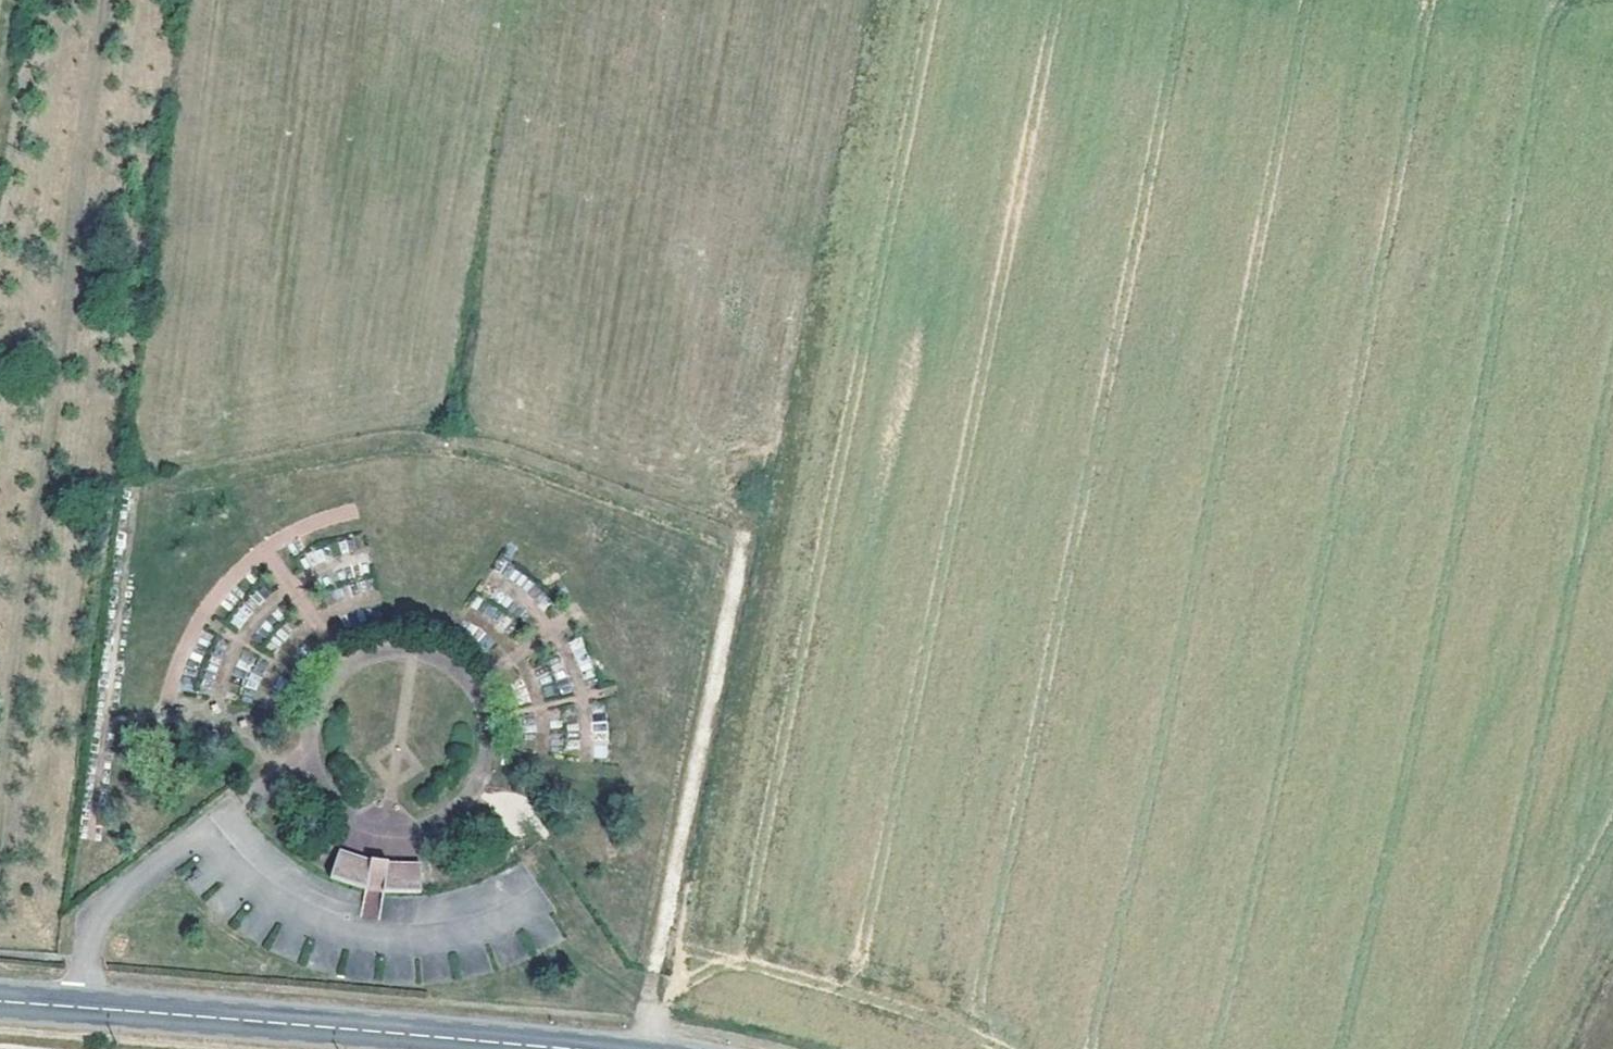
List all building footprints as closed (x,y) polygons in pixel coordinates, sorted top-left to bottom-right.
[(365,886),(371,861),(337,853),(330,875),(333,877),(347,882),(361,886),(365,886)] [(385,864),(371,861),(365,886),(375,888),(382,889),(385,864)] [(399,891),(401,866),(385,864),(382,889),(389,890),(399,891)] [(418,890),(420,890),(420,866),(401,866),(399,891),(403,891),(418,890)]
